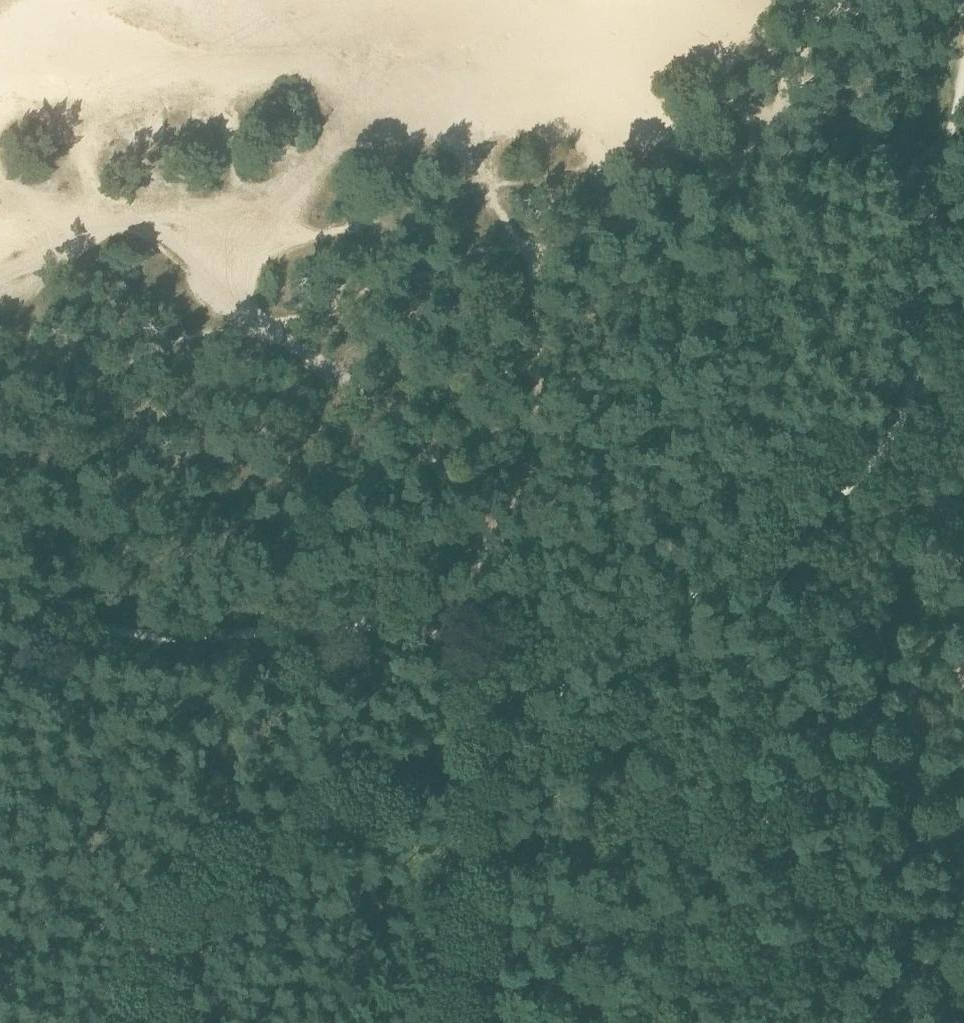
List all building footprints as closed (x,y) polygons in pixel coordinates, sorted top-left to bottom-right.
[(948,450),(950,464),(963,462),(963,448),(948,450)]
